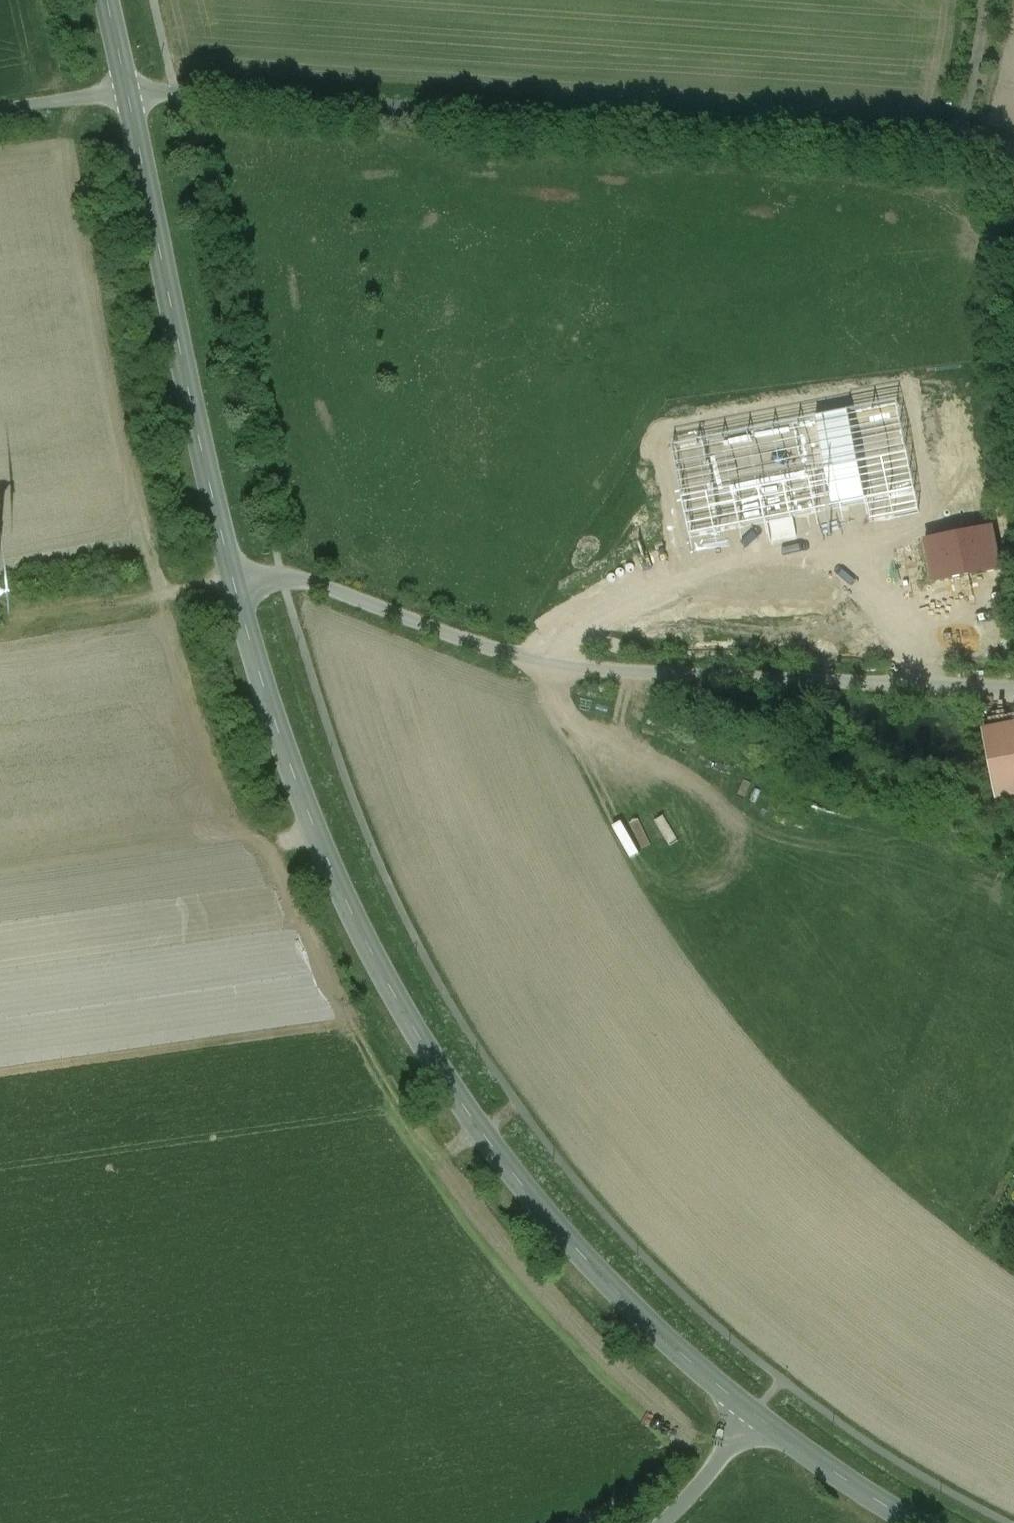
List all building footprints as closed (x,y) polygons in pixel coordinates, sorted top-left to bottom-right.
[(651,692),(643,686),(637,694),(645,700),(651,692)] [(981,729),(995,802),(1013,798),(1013,723),(981,729)]
